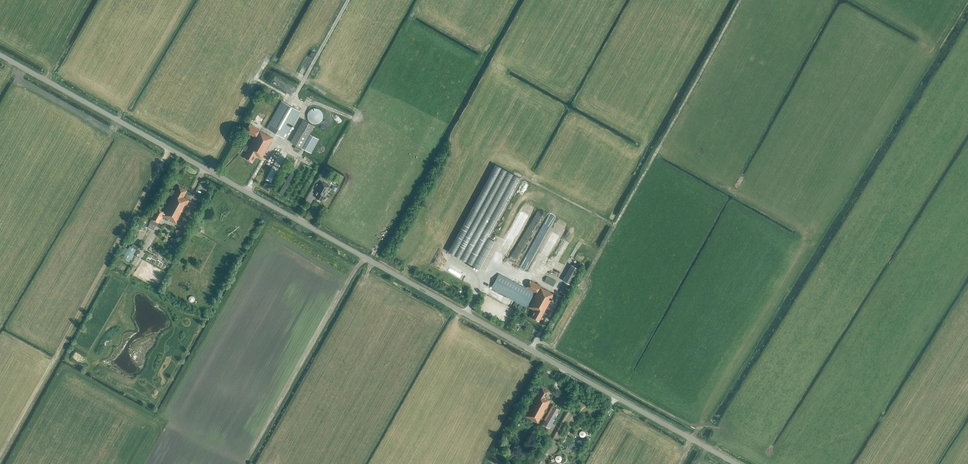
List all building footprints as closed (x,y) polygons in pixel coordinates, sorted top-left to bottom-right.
[(284,138),(299,111),(282,101),(267,128),(284,138)] [(314,124),(315,124),(316,124),(318,124),(319,123),(320,122),(321,121),(322,120),(322,119),(323,118),(323,116),(323,115),(323,114),(322,112),(321,111),(320,110),(319,109),(318,109),(317,108),(315,108),(314,108),(312,109),(311,109),(310,110),(309,111),(308,112),(308,113),(307,115),(307,116),(307,117),(308,119),(308,120),(309,121),(310,122),(311,123),(312,124),(314,124)] [(301,148),(314,125),(303,119),(290,142),(301,148)] [(255,155),(261,159),(273,138),(259,130),(249,124),(245,131),(255,137),(249,147),(246,145),(243,150),(247,152),(244,157),(252,162),(254,158),(254,157),(255,155)] [(311,153),(319,139),(309,134),(302,148),(311,153)] [(520,177),(495,164),(448,251),(479,268),(494,241),(487,237),(520,177)] [(338,181),(339,179),(337,179),(338,178),(334,176),(330,182),(334,184),(337,180),(338,181)] [(321,201),(327,190),(330,186),(321,181),(316,191),(314,194),(317,195),(316,197),(321,201)] [(184,194),(186,190),(179,186),(176,190),(176,191),(175,191),(172,189),(169,194),(173,196),(164,212),(157,208),(149,223),(156,227),(162,215),(176,223),(189,200),(183,197),(184,195),(184,194)] [(530,226),(537,227),(538,220),(537,219),(537,216),(538,216),(538,214),(542,214),(542,210),(537,210),(537,215),(534,215),(534,220),(530,220),(530,226)] [(130,259),(136,250),(130,246),(124,255),(130,259)] [(171,264),(168,263),(169,262),(164,259),(162,263),(164,264),(162,267),(167,270),(171,264)] [(570,284),(578,269),(571,265),(562,280),(570,284)] [(546,316),(550,308),(547,306),(554,294),(540,286),(530,280),(526,287),(536,293),(534,296),(533,295),(534,293),(498,274),(491,288),(526,307),(527,305),(529,306),(528,307),(534,310),(533,312),(530,317),(538,321),(542,314),(546,316)] [(552,287),(555,281),(547,276),(544,282),(552,287)] [(565,295),(570,285),(564,282),(559,292),(565,295)] [(545,397),(548,391),(541,387),(539,392),(535,390),(532,395),(536,397),(525,416),(538,423),(550,400),(545,397)] [(553,406),(543,425),(549,428),(554,420),(553,419),(559,409),(553,406)]
